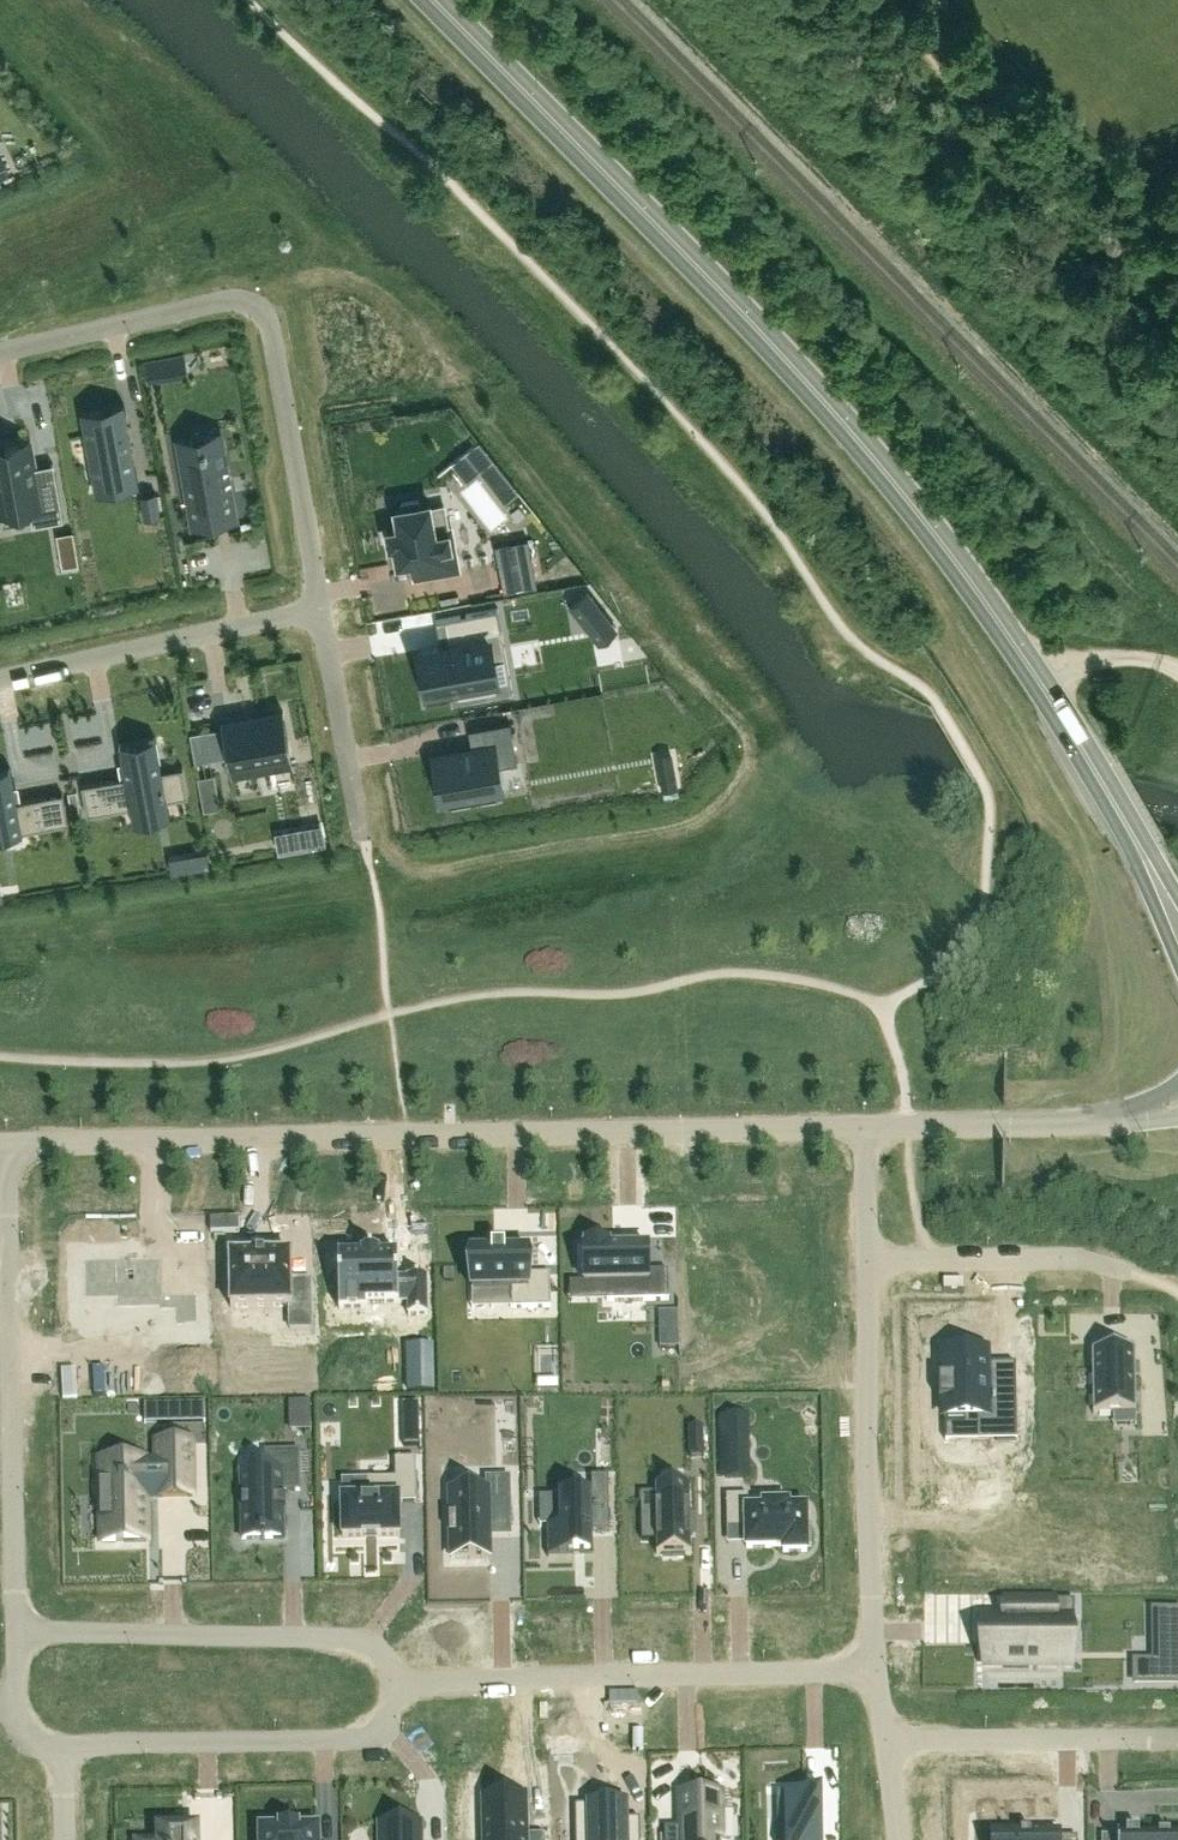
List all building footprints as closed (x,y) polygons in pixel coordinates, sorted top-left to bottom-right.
[(124,403),(80,411),(92,476),(111,473),(113,482),(137,478),(124,403)] [(493,459),(479,441),(465,452),(479,470),(493,459)] [(0,448),(0,512),(30,507),(33,525),(63,520),(55,473),(36,476),(30,443),(0,448)] [(201,448),(179,452),(193,524),(216,520),(215,516),(235,513),(222,444),(206,447),(206,444),(201,445),(201,448)] [(156,493),(140,495),(145,520),(160,517),(156,493)] [(411,560),(414,576),(458,569),(451,528),(448,529),(444,505),(430,508),(429,503),(419,505),(418,499),(402,502),(403,508),(396,509),(397,518),(399,528),(387,530),(390,544),(395,543),(398,562),(411,560)] [(77,555),(73,531),(56,534),(60,558),(77,555)] [(528,539),(495,545),(498,564),(532,558),(528,539)] [(615,629),(586,591),(570,603),(591,630),(600,641),(615,629)] [(449,644),(420,649),(428,694),(457,689),(458,697),(498,690),(488,633),(502,630),(498,608),(436,619),(436,621),(444,620),(449,644)] [(233,775),(292,765),(287,739),(288,738),(283,710),(222,722),(227,749),(228,749),(233,775)] [(486,744),(434,753),(436,762),(436,765),(441,791),(442,793),(443,802),(448,801),(450,801),(494,793),(496,793),(501,792),(497,766),(518,762),(510,721),(483,726),(486,744)] [(211,758),(206,729),(190,732),(195,761),(211,758)] [(125,777),(81,785),(87,815),(130,807),(167,801),(188,797),(183,767),(161,770),(155,738),(154,738),(154,740),(149,741),(121,746),(120,744),(119,744),(125,777)] [(22,832),(52,826),(47,796),(16,801),(10,769),(9,769),(10,771),(0,773),(0,836),(22,832)] [(221,807),(217,785),(199,788),(203,811),(221,807)] [(324,830),(293,836),(295,850),(326,845),(324,830)] [(586,1250),(583,1250),(584,1284),(607,1283),(607,1303),(668,1301),(668,1273),(649,1273),(648,1249),(609,1250),(609,1245),(585,1245),(586,1250)] [(528,1251),(471,1252),(471,1291),(511,1290),(511,1309),(551,1308),(550,1275),(529,1275),(528,1251)] [(366,1310),(366,1305),(408,1304),(408,1316),(427,1316),(426,1277),(408,1278),(408,1279),(398,1280),(398,1256),(379,1257),(379,1254),(362,1255),(362,1257),(338,1257),(339,1310),(366,1310)] [(290,1256),(230,1257),(231,1308),(289,1307),(290,1329),(311,1329),(310,1281),(290,1281),(290,1256)] [(161,1259),(85,1260),(85,1298),(118,1298),(118,1307),(159,1307),(159,1310),(175,1309),(175,1325),(198,1325),(197,1294),(162,1295),(161,1259)] [(433,1390),(432,1346),(407,1347),(408,1391),(433,1390)] [(987,1375),(980,1375),(979,1351),(943,1352),(944,1419),(979,1418),(979,1435),(998,1435),(998,1442),(1019,1441),(1018,1391),(987,1392),(987,1375)] [(1136,1414),(1135,1351),(1092,1351),(1093,1415),(1113,1414),(1136,1414)] [(144,1405),(144,1424),(205,1423),(205,1404),(144,1405)] [(746,1418),(724,1419),(726,1478),(748,1478),(746,1418)] [(703,1428),(688,1429),(689,1457),(704,1457),(703,1428)] [(157,1461),(100,1462),(102,1543),(146,1542),(145,1498),(192,1497),(191,1444),(157,1444),(157,1461)] [(265,1473),(241,1473),(242,1540),(261,1540),(265,1540),(284,1539),(283,1511),(286,1511),(286,1510),(283,1510),(283,1501),(286,1501),(286,1499),(283,1499),(283,1492),(300,1491),(299,1452),(265,1452),(265,1473)] [(342,1500),(341,1500),(342,1503),(343,1536),(342,1536),(342,1539),(345,1539),(345,1538),(364,1538),(379,1538),(397,1537),(397,1538),(400,1538),(400,1534),(399,1534),(399,1503),(416,1503),(416,1460),(395,1460),(396,1480),(368,1480),(369,1499),(345,1500),(345,1499),(342,1500)] [(559,1527),(547,1527),(547,1557),(549,1557),(549,1555),(573,1554),(573,1555),(578,1555),(578,1554),(593,1554),(593,1532),(609,1532),(608,1477),(591,1477),(592,1494),(590,1494),(590,1496),(558,1497),(559,1527)] [(486,1479),(487,1492),(450,1493),(451,1560),(490,1559),(489,1527),(511,1527),(510,1479),(486,1479)] [(656,1514),(641,1514),(642,1541),(656,1541),(657,1556),(691,1555),(690,1486),(655,1487),(656,1514)] [(748,1497),(726,1497),(727,1531),(746,1530),(746,1545),(747,1549),(783,1549),(783,1554),(807,1553),(806,1548),(811,1548),(811,1528),(806,1528),(806,1510),(788,1510),(788,1505),(764,1506),(764,1511),(748,1511),(748,1497)] [(984,1619),(984,1664),(1003,1664),(1003,1668),(1029,1668),(1029,1664),(1061,1664),(1061,1624),(1075,1624),(1075,1602),(1005,1602),(1005,1619),(984,1619)] [(1135,1688),(1177,1688),(1177,1663),(1176,1663),(1176,1616),(1154,1616),(1154,1669),(1135,1669),(1135,1688)] [(822,1791),(776,1792),(777,1819),(784,1819),(785,1839),(823,1839),(822,1791)] [(664,1829),(664,1839),(721,1839),(721,1794),(693,1794),(693,1797),(681,1797),(681,1828),(664,1829)] [(483,1799),(484,1839),(545,1839),(545,1835),(527,1836),(526,1798),(483,1799)] [(575,1804),(575,1839),(640,1839),(640,1818),(625,1818),(625,1803),(575,1804)] [(381,1825),(381,1839),(421,1839),(421,1824),(381,1825)] [(277,1829),(260,1830),(261,1839),(318,1839),(318,1829),(299,1829),(299,1827),(289,1827),(280,1827),(280,1829),(277,1829)] [(196,1829),(195,1829),(180,1829),(159,1830),(159,1839),(197,1839),(196,1829)] [(1139,1833),(1139,1831),(1126,1831),(1126,1833),(1119,1833),(1119,1832),(1118,1832),(1118,1836),(1118,1839),(1177,1839),(1177,1833),(1139,1833)]
